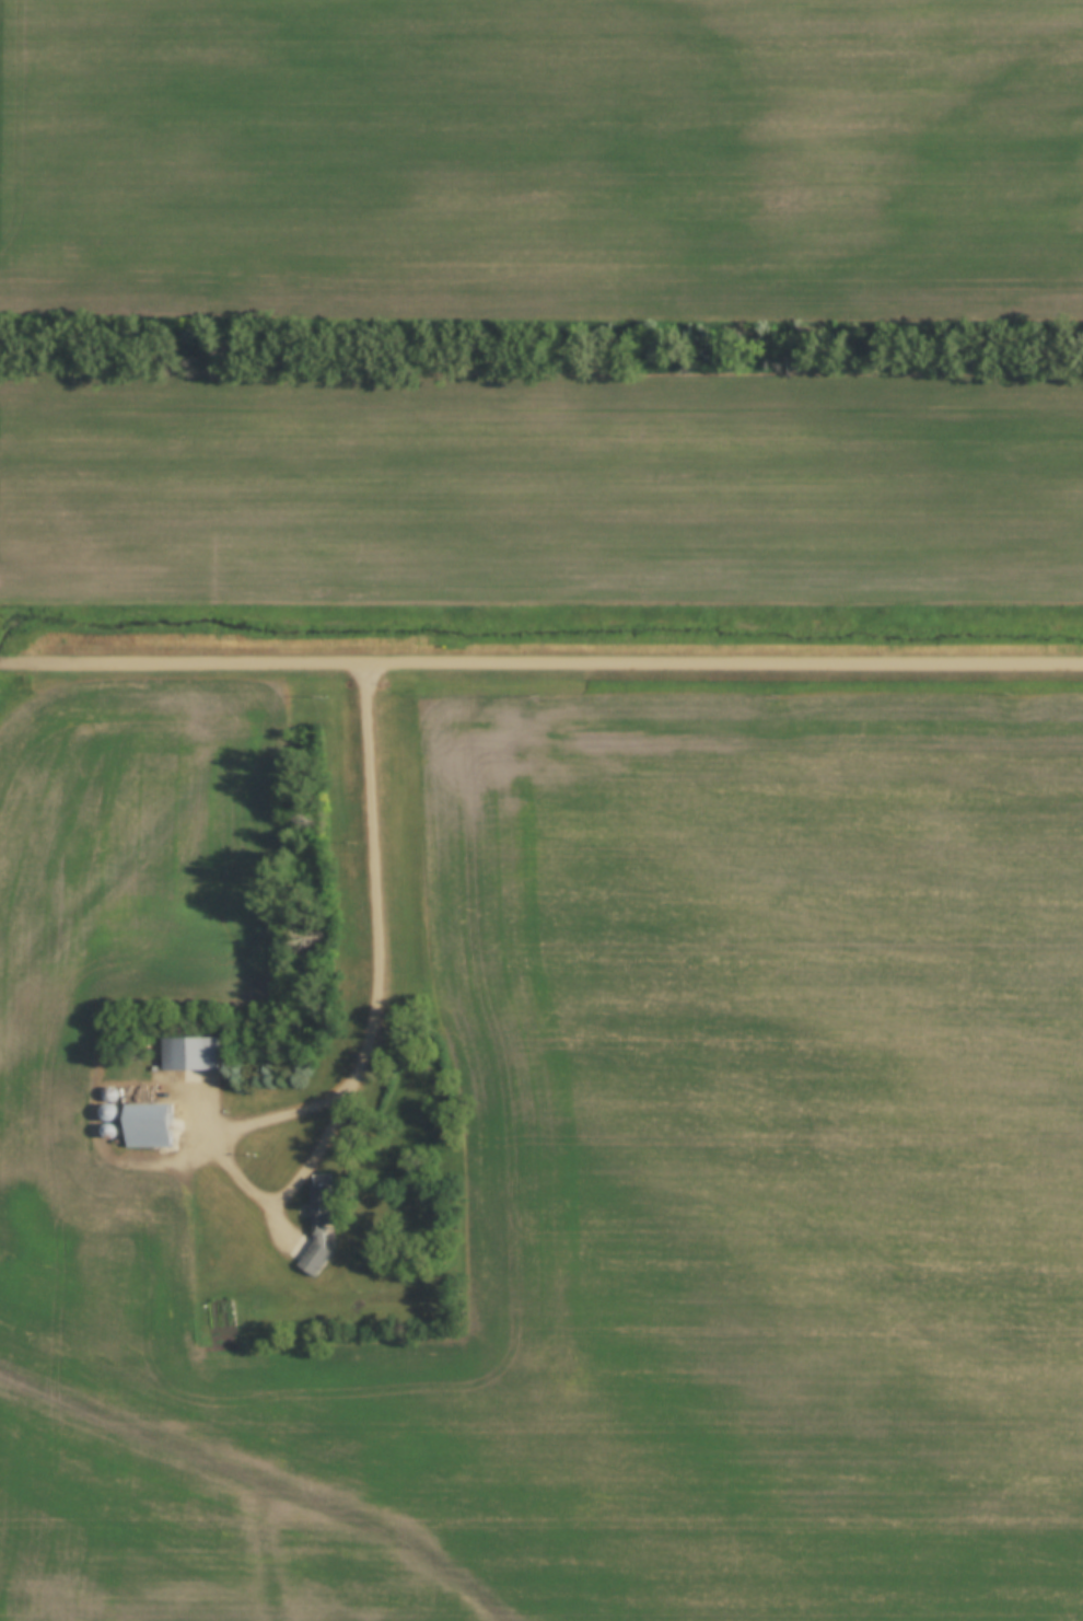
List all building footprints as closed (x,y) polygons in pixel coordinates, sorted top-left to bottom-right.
[(219,1072),(219,1040),(163,1040),(163,1072),(219,1072)] [(128,1151),(174,1151),(174,1107),(128,1107),(128,1151)] [(311,1177),(313,1243),(298,1268),(316,1280),(333,1253),(322,1247),(326,1240),(326,1227),(335,1227),(333,1176),(311,1177)]
